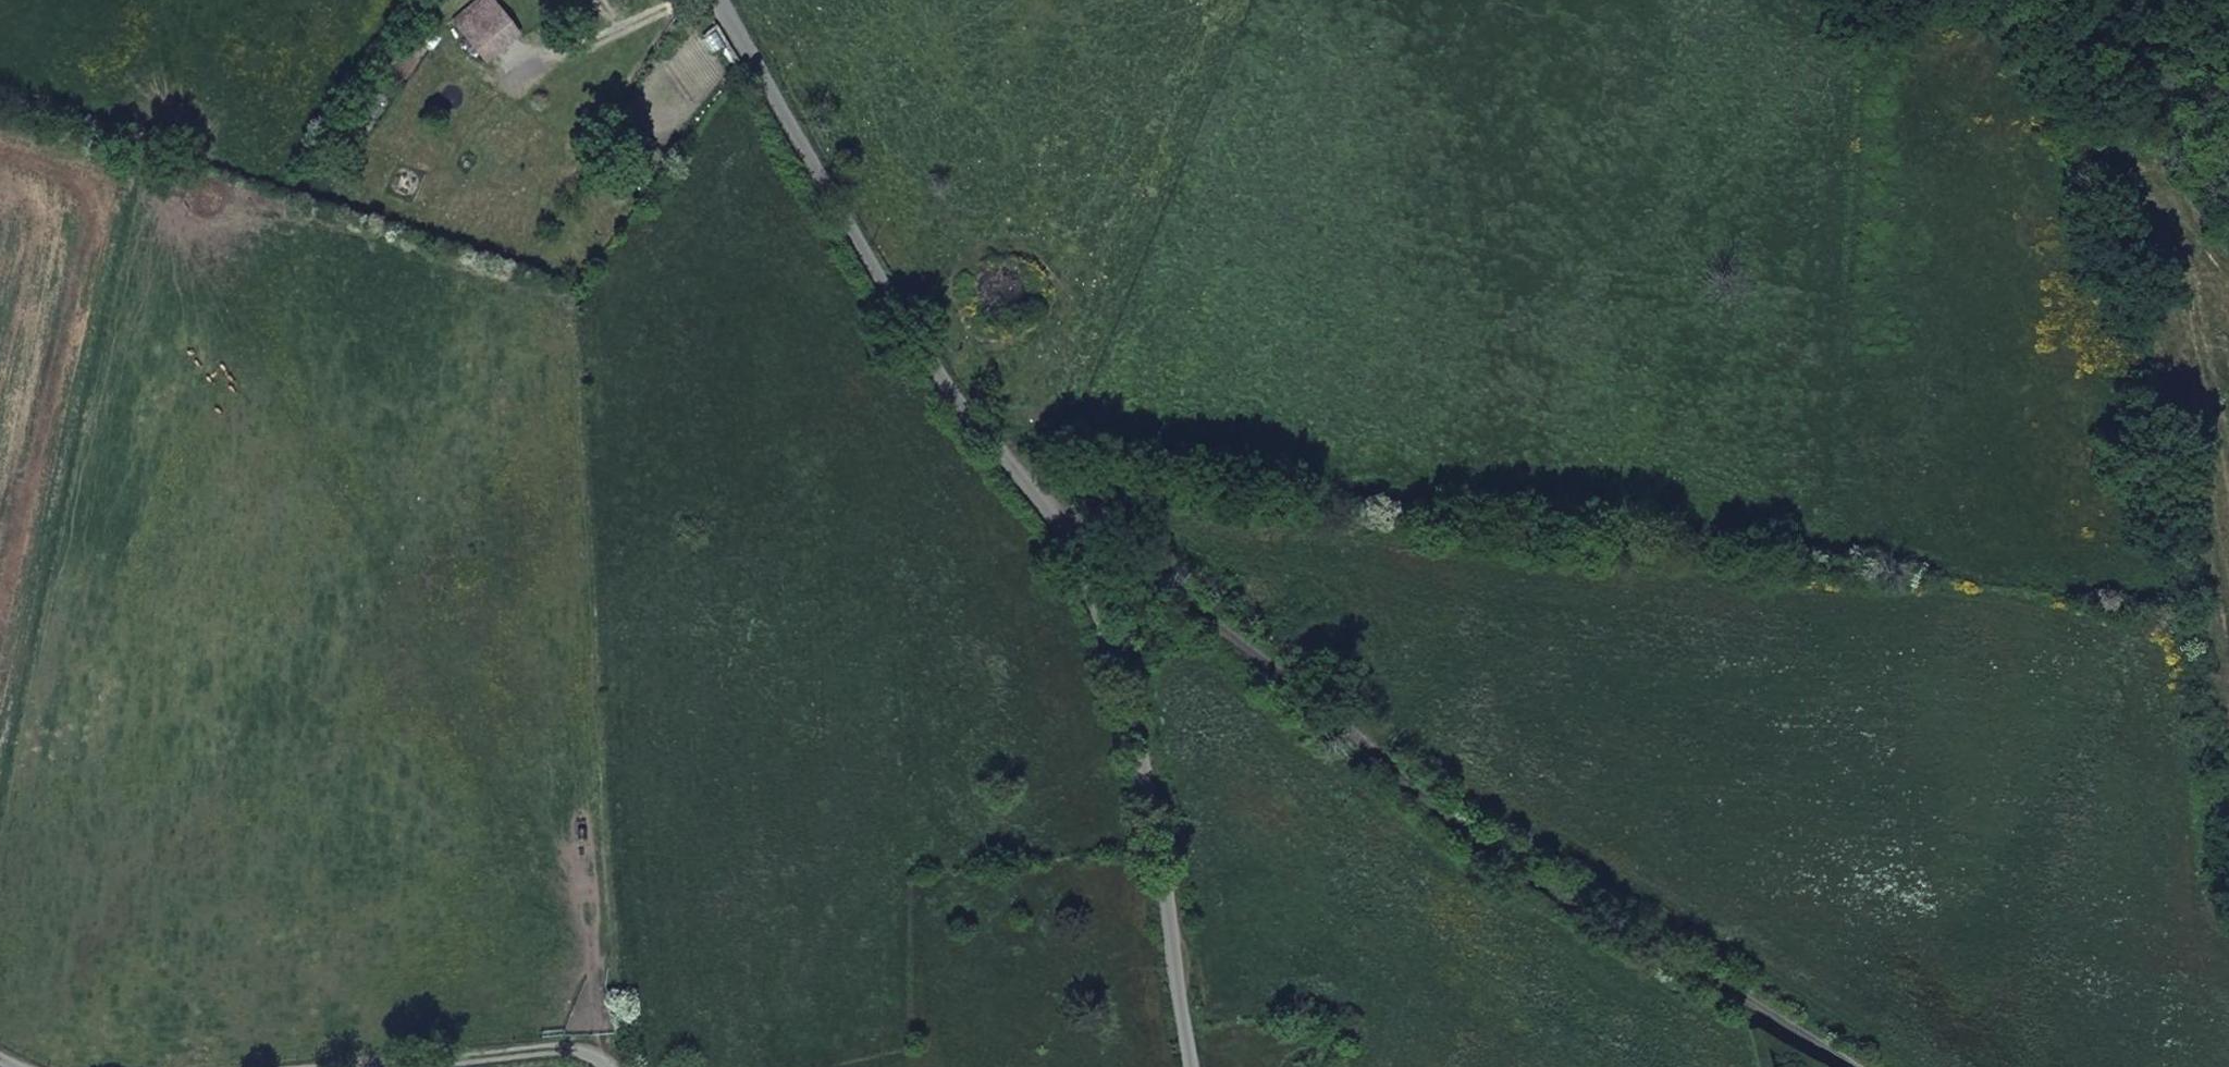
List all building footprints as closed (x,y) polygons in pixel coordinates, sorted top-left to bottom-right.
[(492,0),(477,0),(452,21),(465,36),(498,8),(492,0)] [(465,36),(484,59),(517,31),(498,8),(465,36)] [(570,1039),(604,1036),(600,1005),(568,1008),(570,1039)]
